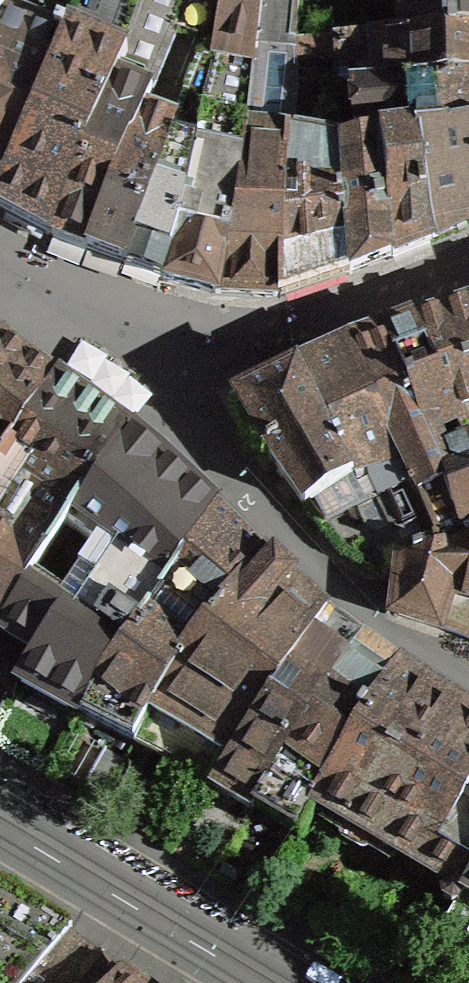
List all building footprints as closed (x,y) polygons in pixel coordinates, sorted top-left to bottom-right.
[(65,32),(0,186),(0,210),(6,213),(50,236),(143,0),(77,0),(65,32)] [(45,32),(2,13),(0,16),(0,186),(65,32),(77,0),(57,0),(45,32)] [(50,236),(64,242),(87,252),(141,118),(175,36),(176,31),(186,0),(143,0),(50,236)] [(214,52),(216,61),(216,65),(203,116),(196,147),(176,229),(163,280),(189,287),(216,293),(225,240),(241,156),(246,130),(247,123),(254,68),(263,0),(225,0),(214,52)] [(225,0),(186,0),(176,31),(202,41),(197,51),(200,61),(202,56),(216,61),(214,52),(225,0)] [(298,0),(263,0),(254,68),(247,123),(246,130),(241,156),(225,240),(216,293),(235,294),(280,297),(277,284),(290,130),(294,59),(294,43),(298,0)] [(334,40),(334,0),(298,0),(294,43),(334,40)] [(408,38),(468,35),(468,0),(405,0),(408,38)] [(468,82),(468,35),(408,38),(337,40),(336,59),(334,81),(349,88),(433,85),(468,82)] [(336,59),(337,40),(334,40),(294,43),(294,59),(336,59)] [(172,129),(124,265),(139,271),(163,280),(176,229),(196,147),(203,116),(216,65),(216,61),(202,56),(200,61),(172,129)] [(433,85),(439,136),(468,131),(468,82),(433,85)] [(429,243),(445,236),(468,225),(468,131),(439,136),(433,85),(349,88),(354,141),(377,139),(412,137),(429,243)] [(141,118),(87,252),(102,257),(124,265),(172,129),(141,118)] [(277,284),(280,297),(310,287),(350,274),(339,143),(295,136),(295,131),(290,130),(277,284)] [(380,195),(391,258),(408,251),(429,243),(412,137),(377,139),(385,193),(380,195)] [(339,143),(350,274),(369,267),(391,258),(380,195),(385,193),(377,139),(354,141),(339,143)] [(468,457),(468,306),(429,318),(411,324),(468,457)] [(468,544),(468,457),(411,324),(392,331),(381,335),(418,421),(416,422),(442,482),(460,524),(468,544)] [(416,422),(418,421),(381,335),(360,343),(348,347),(417,494),(442,482),(416,422)] [(2,345),(0,348),(0,465),(58,386),(20,358),(2,345)] [(381,573),(440,554),(430,520),(417,494),(348,347),(309,363),(292,370),(348,476),(303,504),(316,521),(340,552),(378,573),(381,573)] [(348,476),(292,370),(248,390),(233,397),(303,504),(348,476)] [(126,435),(75,399),(58,386),(0,465),(0,622),(126,435)] [(215,514),(175,478),(161,466),(160,465),(126,435),(0,622),(0,631),(25,647),(35,653),(17,680),(81,716),(146,617),(171,583),(215,514)] [(171,583),(146,617),(187,649),(205,623),(216,615),(261,560),(230,529),(215,514),(171,583)] [(440,554),(381,573),(399,580),(397,598),(395,613),(439,628),(451,594),(468,600),(468,544),(440,554)] [(210,785),(225,761),(325,617),(277,574),(261,560),(216,615),(205,623),(187,649),(172,670),(175,672),(133,744),(155,756),(210,785)] [(175,672),(172,670),(187,649),(146,617),(81,716),(98,725),(133,744),(175,672)] [(336,625),(325,617),(225,761),(210,785),(220,790),(252,809),(254,806),(269,783),(361,642),(336,625)] [(263,811),(300,833),(314,806),(312,804),(397,669),(370,649),(361,642),(269,783),(254,806),(263,811)] [(442,896),(444,902),(451,906),(453,906),(456,907),(464,893),(468,884),(468,715),(431,691),(397,669),(312,804),(314,806),(351,827),(449,884),(442,896)] [(63,941),(66,935),(0,894),(0,982),(27,982),(63,941)] [(27,982),(116,982),(117,982),(75,950),(63,941),(27,982)]
